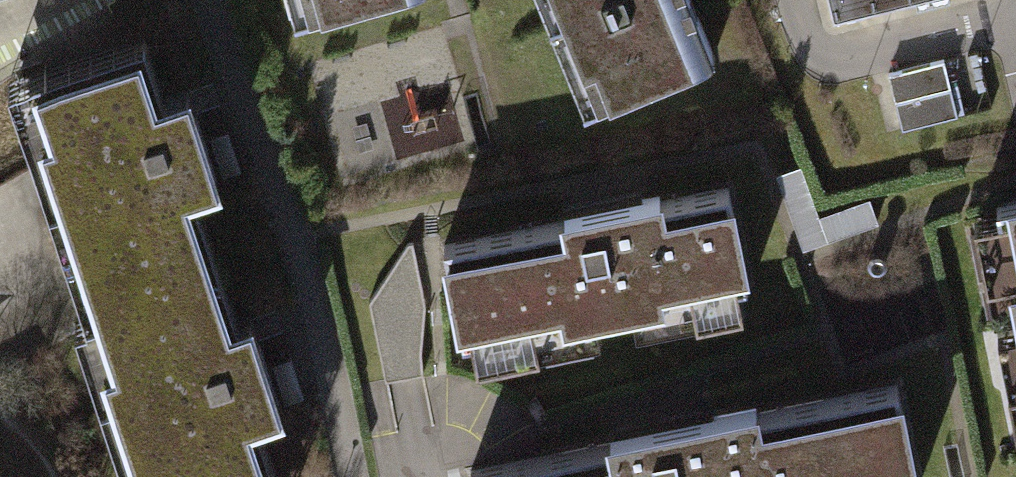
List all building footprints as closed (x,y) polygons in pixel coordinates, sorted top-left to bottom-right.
[(298,27),(402,0),(291,0),(298,27)] [(677,0),(551,0),(595,106),(702,62),(677,0)] [(836,22),(929,0),(830,0),(836,22)] [(11,78),(130,476),(279,476),(245,362),(180,141),(149,37),(11,78)] [(956,57),(898,64),(906,124),(963,117),(956,57)] [(756,279),(734,181),(431,246),(452,345),(756,279)] [(977,212),(1015,408),(1015,204),(977,212)] [(476,472),(477,476),(916,476),(899,390),(476,472)]
